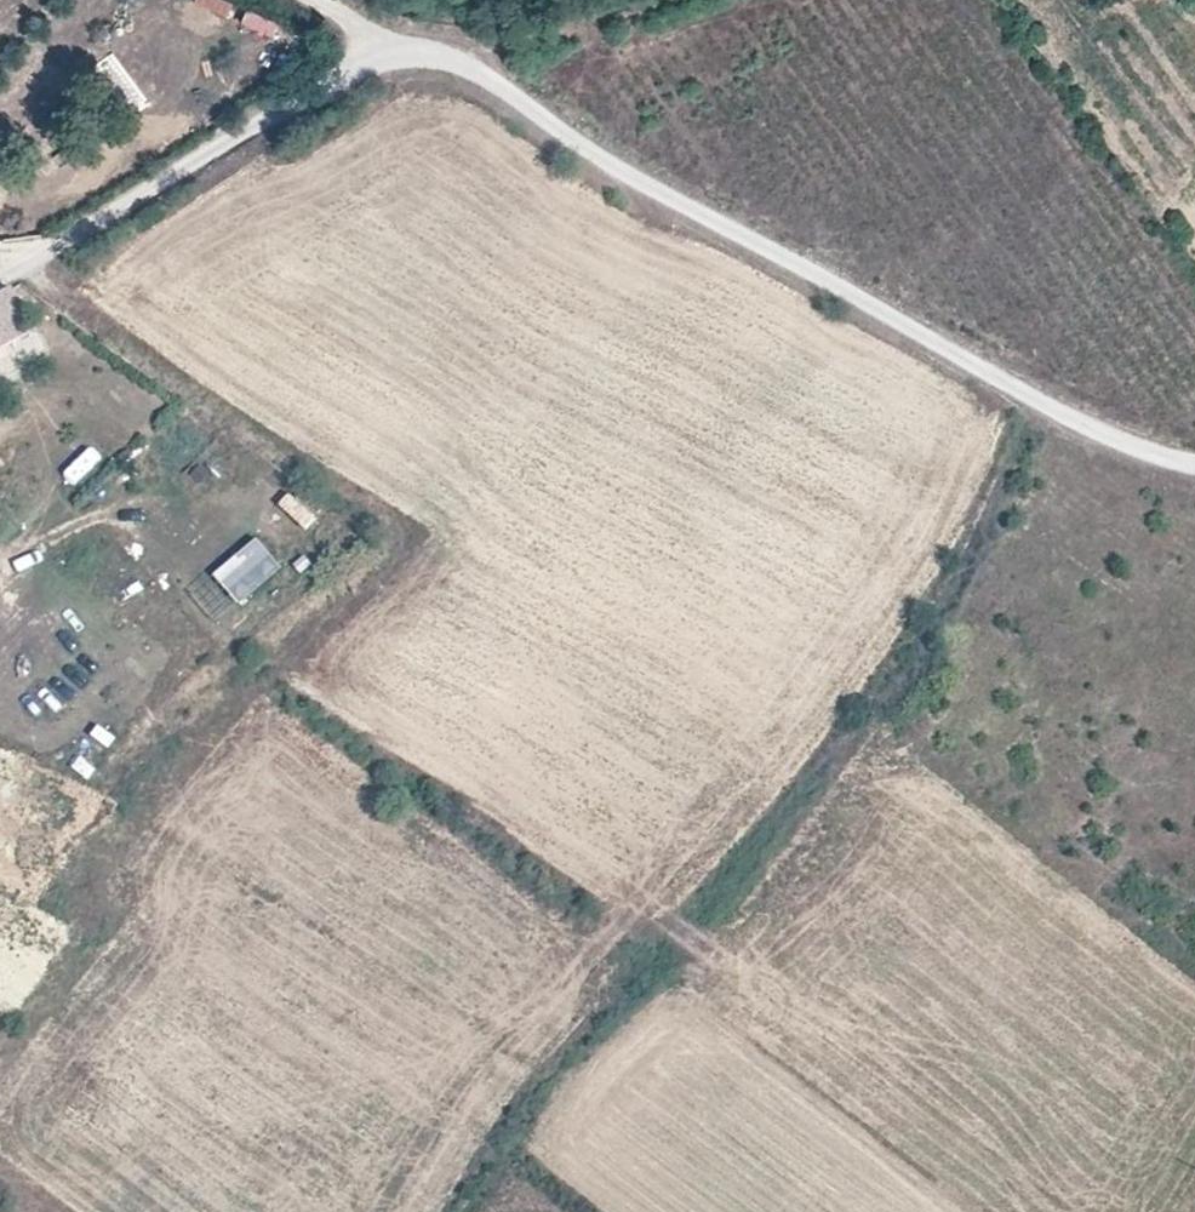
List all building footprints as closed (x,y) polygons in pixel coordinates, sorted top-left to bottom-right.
[(194,3),(227,13),(231,0),(195,0),(194,3)] [(248,6),(241,22),(274,36),(281,19),(248,6)] [(59,503),(82,478),(70,467),(47,492),(59,503)] [(292,492),(281,506),(307,529),(319,515),(292,492)] [(192,587),(214,619),(285,571),(263,539),(192,587)]
